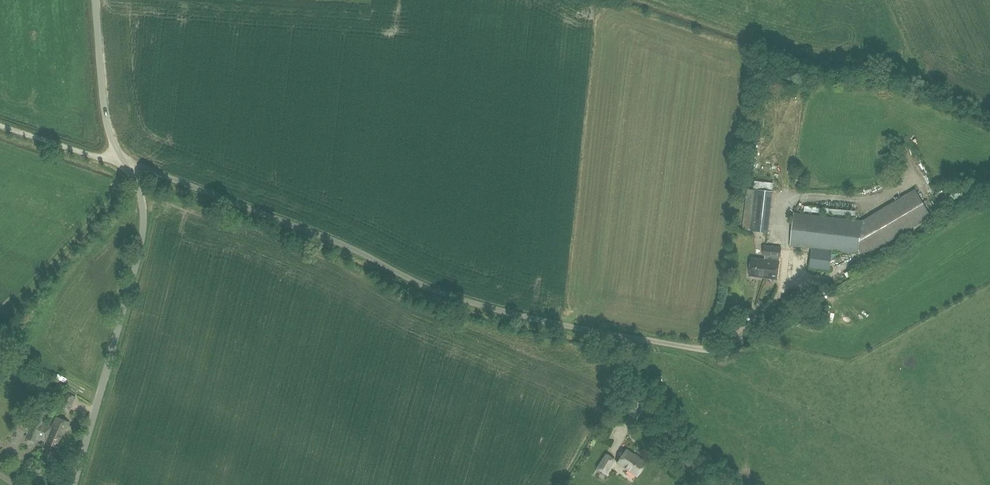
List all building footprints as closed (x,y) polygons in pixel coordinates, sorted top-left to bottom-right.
[(908,147),(913,155),(917,152),(912,145),(908,147)] [(747,189),(742,229),(769,231),(773,191),(747,189)] [(863,220),(859,254),(874,250),(931,216),(915,189),(863,220)] [(827,250),(832,251),(859,254),(863,220),(794,212),(790,246),(812,248),(827,250)] [(749,276),(758,277),(777,279),(780,261),(779,261),(779,257),(780,257),(781,247),(764,245),(762,255),(765,256),(764,259),(751,257),(749,276)] [(812,248),(810,268),(830,271),(832,251),(827,250),(812,248)] [(762,309),(765,302),(759,300),(756,306),(762,309)] [(69,411),(76,397),(70,394),(72,391),(67,389),(66,392),(65,392),(59,407),(69,411)] [(76,401),(88,404),(89,399),(78,396),(76,401)] [(47,433),(50,425),(44,422),(47,413),(38,409),(31,425),(22,421),(26,410),(20,408),(12,427),(18,430),(18,429),(27,433),(26,437),(36,441),(37,439),(40,440),(41,439),(45,441),(48,433),(47,433)] [(48,433),(45,441),(46,441),(43,447),(57,452),(66,431),(62,430),(66,420),(56,415),(52,425),(50,425),(47,433),(48,433)] [(645,462),(626,449),(617,463),(636,475),(645,462)] [(605,453),(596,467),(605,474),(615,460),(605,453)]
